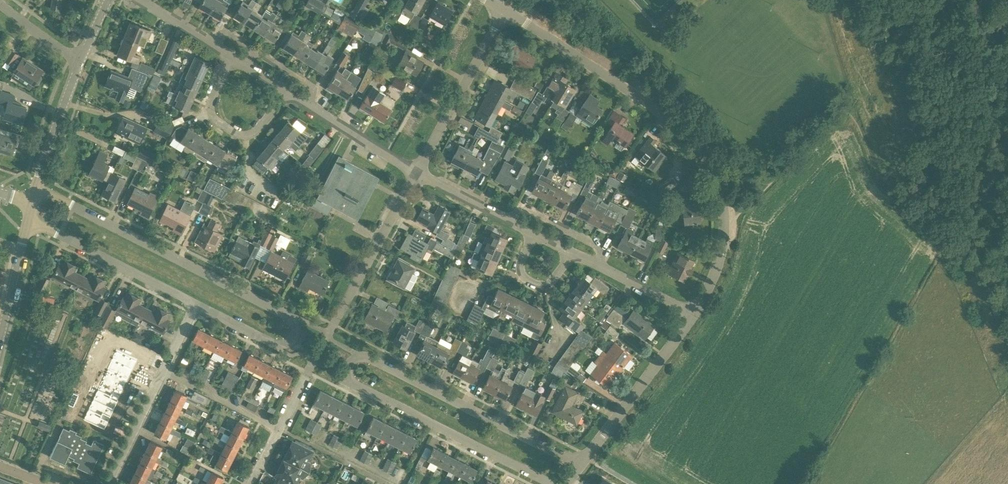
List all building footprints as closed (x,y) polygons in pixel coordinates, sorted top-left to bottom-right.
[(51,8),(59,10),(61,0),(52,0),(51,8)] [(216,0),(202,0),(199,6),(209,12),(216,0)] [(229,2),(225,0),(216,0),(209,12),(220,18),(229,2)] [(256,2),(253,0),(251,0),(248,3),(243,0),(233,15),(244,21),(256,2)] [(316,0),(308,0),(306,3),(320,11),(324,4),(316,0)] [(369,8),(364,5),(367,0),(359,0),(350,15),(361,22),(369,8)] [(416,11),(416,12),(423,0),(401,0),(400,2),(405,5),(401,12),(410,18),(407,23),(415,28),(421,17),(414,14),(416,11)] [(443,23),(451,9),(437,1),(429,16),(443,23)] [(254,28),(262,15),(257,11),(261,5),(256,2),(244,21),(254,28)] [(333,16),(336,10),(328,6),(325,11),(333,16)] [(271,12),(266,9),(262,15),(254,28),(264,34),(276,14),(272,11),(271,12)] [(274,41),(281,29),(275,25),(276,24),(281,17),(276,14),(264,34),(274,41)] [(342,21),(357,29),(361,23),(346,14),(342,21)] [(422,29),(428,20),(423,18),(418,27),(422,29)] [(148,37),(151,31),(130,22),(124,38),(138,43),(141,34),(148,37)] [(361,23),(357,29),(364,34),(362,36),(369,41),(371,37),(373,33),(375,30),(373,28),(370,27),(361,22),(361,23)] [(383,34),(384,30),(372,23),(370,27),(373,28),(375,30),(383,34)] [(293,53),(306,33),(302,30),(298,35),(293,31),(292,32),(290,35),(286,42),(283,47),(293,53)] [(289,30),(283,40),(286,42),(290,35),(292,32),(289,30)] [(379,41),(380,40),(383,34),(375,30),(373,33),(371,37),(379,41)] [(408,43),(384,30),(383,34),(380,40),(389,45),(390,42),(404,50),(408,43)] [(311,48),(314,44),(308,40),(311,36),(306,33),(293,53),(303,59),(311,48)] [(163,53),(168,40),(161,37),(155,50),(163,53)] [(322,53),(314,66),(323,72),(331,60),(333,57),(328,53),(332,47),(331,46),(333,43),(332,42),(334,39),(332,37),(322,53)] [(138,62),(140,55),(134,53),(138,43),(124,38),(117,54),(138,62)] [(526,71),(535,57),(515,44),(506,58),(526,71)] [(0,54),(0,57),(5,60),(12,50),(5,46),(0,54)] [(316,51),(311,48),(303,59),(314,66),(322,53),(322,52),(317,49),(316,51)] [(168,49),(162,61),(170,64),(175,52),(168,49)] [(22,57),(12,50),(5,60),(11,64),(9,67),(13,70),(33,84),(34,83),(35,84),(37,83),(41,78),(40,76),(39,75),(43,70),(22,56),(22,57)] [(406,50),(396,67),(404,71),(406,69),(415,74),(422,61),(415,57),(416,55),(406,50)] [(343,51),(339,58),(336,62),(342,66),(349,55),(343,51)] [(202,78),(209,62),(195,55),(189,67),(182,63),(180,68),(185,71),(202,78)] [(170,64),(162,61),(157,72),(164,75),(170,64)] [(370,61),(368,68),(358,89),(364,93),(376,73),(369,69),(372,62),(370,61)] [(153,75),(155,68),(141,62),(138,69),(153,75)] [(129,86),(140,90),(147,73),(132,67),(128,77),(111,70),(105,84),(119,90),(116,98),(123,101),(129,86)] [(338,92),(351,71),(345,68),(341,73),(337,70),(327,85),(338,92)] [(197,89),(202,78),(185,71),(180,82),(197,89)] [(347,98),(355,87),(356,85),(360,77),(351,71),(338,92),(347,98)] [(554,99),(564,82),(566,78),(556,72),(542,94),(538,91),(532,101),(538,105),(541,100),(543,101),(547,95),(554,99)] [(158,84),(161,77),(154,74),(151,81),(158,84)] [(401,90),(407,80),(396,74),(390,84),(401,90)] [(539,89),(545,79),(540,75),(533,87),(516,77),(513,82),(534,94),(537,88),(539,89)] [(503,100),(510,88),(494,79),(488,92),(503,100)] [(155,92),(158,84),(151,81),(147,89),(155,92)] [(180,82),(179,82),(174,92),(192,100),(197,89),(180,82)] [(531,99),(534,94),(513,82),(510,88),(531,99)] [(564,82),(554,99),(550,105),(557,109),(555,112),(558,113),(556,116),(563,121),(569,110),(564,107),(575,89),(564,82)] [(365,111),(366,110),(372,113),(379,101),(384,94),(384,93),(372,85),(367,93),(360,106),(359,108),(365,111)] [(174,92),(169,90),(167,95),(175,98),(172,104),(187,111),(192,100),(174,92)] [(26,107),(21,105),(21,103),(13,101),(14,95),(1,91),(0,94),(0,103),(7,105),(3,117),(21,123),(26,107)] [(488,92),(481,104),(496,112),(500,105),(509,110),(512,105),(503,100),(488,92)] [(391,99),(384,94),(379,101),(372,113),(377,116),(377,119),(380,121),(382,120),(383,120),(391,108),(393,104),(393,102),(393,100),(391,99)] [(590,124),(601,109),(595,104),(598,100),(589,94),(576,114),(590,124)] [(520,100),(517,106),(522,109),(525,103),(520,100)] [(489,125),(496,112),(481,104),(474,117),(489,125)] [(519,114),(521,110),(513,106),(511,110),(519,114)] [(567,130),(576,116),(570,112),(561,126),(567,130)] [(620,124),(624,118),(619,114),(614,121),(614,120),(600,140),(606,144),(611,136),(624,145),(632,132),(620,124)] [(140,143),(147,127),(123,116),(116,132),(140,143)] [(167,139),(174,124),(160,117),(153,131),(167,139)] [(304,141),(308,134),(298,129),(288,120),(280,129),(292,140),(299,146),(303,140),(304,141)] [(520,121),(517,126),(522,129),(525,124),(520,121)] [(187,129),(181,125),(176,127),(171,135),(180,140),(179,140),(186,144),(184,147),(184,149),(189,152),(190,152),(195,155),(206,138),(188,127),(187,129)] [(479,126),(474,135),(478,138),(480,134),(483,129),(479,126)] [(491,126),(489,131),(499,137),(500,137),(502,132),(491,126)] [(21,134),(11,131),(0,128),(0,150),(11,154),(14,145),(17,146),(21,134)] [(288,144),(292,140),(280,129),(272,138),(282,147),(287,143),(288,144)] [(483,129),(480,134),(492,140),(496,142),(499,137),(489,131),(488,131),(483,129)] [(653,170),(665,155),(652,144),(655,140),(650,136),(635,155),(653,170)] [(205,162),(207,159),(216,145),(206,138),(195,155),(205,162)] [(276,157),(280,153),(278,152),(282,147),(272,138),(264,147),(276,157)] [(313,158),(322,146),(317,142),(308,153),(313,158)] [(464,167),(470,154),(474,146),(467,142),(466,144),(465,143),(463,146),(459,144),(451,160),(464,167)] [(509,160),(514,149),(506,144),(500,155),(509,160)] [(133,162),(136,156),(115,145),(112,151),(123,156),(123,157),(133,162)] [(218,164),(226,151),(216,145),(207,159),(213,162),(213,161),(218,164)] [(501,153),(501,152),(489,146),(483,159),(494,164),(501,153)] [(270,168),(278,159),(276,158),(276,157),(264,147),(256,157),(258,158),(252,164),(261,172),(267,166),(270,168)] [(137,156),(152,163),(156,155),(140,148),(137,156)] [(103,162),(107,154),(101,151),(97,159),(96,159),(89,173),(102,179),(102,178),(106,170),(108,166),(109,165),(103,162)] [(228,169),(236,157),(226,151),(218,164),(222,167),(223,165),(228,169)] [(475,173),(482,160),(470,154),(464,167),(475,173)] [(342,157),(338,155),(316,195),(311,205),(327,214),(332,204),(356,217),(374,186),(376,187),(378,183),(376,182),(378,177),(345,159),(346,158),(342,156),(342,157)] [(138,170),(143,159),(136,156),(133,162),(131,167),(138,170)] [(546,176),(541,174),(548,161),(541,158),(535,171),(540,174),(538,178),(531,191),(543,197),(552,179),(552,180),(555,173),(550,170),(546,176)] [(144,172),(149,162),(143,159),(138,170),(144,172)] [(529,166),(515,160),(512,166),(504,162),(495,178),(506,184),(504,187),(511,191),(514,185),(518,187),(525,174),(529,166)] [(180,165),(177,164),(174,170),(180,173),(179,174),(183,176),(187,169),(183,167),(184,166),(181,165),(180,165)] [(304,176),(308,170),(302,165),(296,172),(291,168),(290,169),(302,179),(304,176)] [(558,182),(552,180),(552,179),(543,197),(553,202),(562,183),(563,184),(570,170),(565,168),(558,182)] [(612,168),(609,173),(614,176),(617,171),(612,168)] [(294,188),(302,179),(290,169),(290,170),(293,172),(286,181),(294,188)] [(112,173),(106,170),(102,178),(108,181),(101,193),(115,200),(125,179),(112,172),(112,173)] [(576,213),(588,219),(594,206),(596,202),(595,202),(590,199),(592,193),(588,191),(595,178),(589,175),(579,195),(584,198),(576,213)] [(610,175),(607,181),(618,187),(621,181),(610,175)] [(220,188),(207,182),(203,188),(222,197),(229,187),(223,183),(220,188)] [(582,184),(577,182),(576,184),(572,182),(569,187),(563,184),(562,183),(553,202),(564,207),(572,190),(577,193),(582,184)] [(624,191),(633,196),(637,189),(627,184),(624,191)] [(223,198),(229,201),(235,190),(229,187),(223,198)] [(203,203),(208,192),(202,189),(197,200),(203,203)] [(235,190),(229,201),(235,204),(241,193),(235,190)] [(588,219),(598,224),(605,212),(608,204),(602,201),(606,192),(601,190),(595,202),(596,202),(594,206),(588,219)] [(147,197),(133,191),(128,202),(141,209),(140,212),(148,216),(157,198),(149,194),(147,197)] [(207,216),(212,206),(209,205),(214,195),(208,192),(203,203),(198,212),(207,216)] [(235,204),(240,207),(246,195),(241,193),(235,204)] [(246,195),(240,207),(246,210),(252,198),(246,195)] [(694,202),(694,197),(681,198),(684,223),(700,221),(698,202),(694,202)] [(246,210),(252,212),(257,201),(252,198),(246,210)] [(190,214),(195,205),(185,200),(180,209),(168,204),(161,219),(174,225),(173,229),(181,233),(190,214)] [(252,212),(257,215),(263,204),(257,201),(252,212)] [(605,212),(598,224),(609,229),(612,222),(613,222),(616,216),(622,219),(626,209),(610,201),(608,204),(605,212)] [(257,215),(262,218),(268,206),(263,204),(257,215)] [(665,204),(662,207),(667,212),(670,209),(665,204)] [(276,210),(268,206),(262,218),(268,221),(276,210)] [(438,232),(449,212),(438,206),(433,215),(422,209),(418,217),(422,220),(421,221),(428,225),(427,226),(438,232)] [(631,252),(638,237),(631,233),(633,230),(627,227),(634,212),(627,208),(626,209),(622,219),(620,223),(625,226),(622,232),(624,233),(618,246),(631,252)] [(248,219),(251,213),(244,210),(241,216),(248,219)] [(217,231),(220,223),(211,219),(207,226),(203,224),(195,240),(214,249),(222,234),(217,231)] [(638,237),(631,252),(643,259),(653,241),(654,241),(655,239),(660,240),(663,224),(657,223),(655,233),(653,233),(648,235),(645,241),(638,237)] [(266,247),(272,234),(276,227),(269,224),(259,244),(266,247)] [(470,236),(474,227),(468,225),(464,234),(462,239),(466,240),(469,235),(470,236)] [(501,248),(506,237),(499,234),(492,231),(491,231),(486,242),(501,248)] [(419,261),(428,244),(408,233),(402,245),(405,246),(403,249),(412,253),(410,256),(419,261)] [(272,250),(279,238),(272,234),(266,247),(272,250)] [(246,245),(243,244),(246,239),(238,235),(230,251),(242,257),(240,263),(248,267),(259,246),(248,240),(246,245)] [(451,248),(455,242),(444,236),(441,242),(451,248)] [(662,253),(668,242),(662,239),(657,250),(662,253)] [(450,257),(454,250),(437,241),(433,248),(450,257)] [(496,260),(501,248),(486,242),(481,254),(496,260)] [(461,253),(464,246),(457,243),(454,250),(461,253)] [(280,255),(271,250),(262,268),(275,274),(277,272),(286,277),(293,262),(294,263),(297,258),(282,251),(280,255)] [(471,256),(479,260),(476,266),(491,272),(496,260),(481,254),(474,251),(471,256)] [(689,274),(692,268),(690,267),(694,260),(678,252),(667,272),(683,280),(687,273),(689,274)] [(305,268),(311,256),(304,253),(299,265),(305,268)] [(75,265),(63,259),(60,264),(58,263),(51,276),(75,288),(81,275),(73,271),(75,265)] [(403,287),(413,268),(398,259),(387,279),(403,287)] [(458,274),(460,268),(449,263),(446,269),(458,274)] [(455,280),(457,275),(458,274),(446,269),(444,274),(455,280)] [(328,280),(307,270),(299,287),(306,290),(307,288),(313,291),(314,290),(321,293),(324,288),(325,286),(328,280)] [(104,280),(92,274),(89,279),(81,275),(75,288),(98,300),(104,287),(102,286),(104,280)] [(453,285),(455,280),(444,274),(441,280),(453,285)] [(43,289),(49,279),(42,276),(37,286),(43,289)] [(588,297),(596,287),(604,293),(608,287),(595,276),(590,282),(583,276),(575,286),(588,297)] [(450,291),(453,285),(441,280),(438,286),(450,291)] [(447,297),(450,291),(438,286),(436,291),(447,297)] [(590,305),(593,301),(588,297),(575,286),(567,297),(581,307),(585,301),(590,305)] [(493,296),(488,293),(482,306),(475,302),(467,318),(477,323),(486,306),(500,313),(509,293),(497,287),(493,296)] [(43,300),(45,292),(38,291),(37,298),(43,300)] [(445,303),(447,297),(436,291),(434,297),(445,303)] [(139,299),(127,292),(124,298),(122,297),(116,309),(139,321),(145,308),(137,304),(139,299)] [(500,313),(505,315),(507,311),(514,314),(521,299),(509,293),(500,313)] [(442,309),(445,303),(434,297),(431,303),(442,309)] [(580,322),(574,316),(581,307),(567,297),(559,307),(564,311),(558,319),(559,318),(567,324),(566,325),(577,333),(577,334),(587,341),(591,337),(581,330),(584,326),(579,322),(580,322)] [(101,315),(108,302),(101,298),(94,311),(101,315)] [(522,325),(532,305),(521,299),(514,314),(511,320),(522,325)] [(604,316),(611,307),(606,303),(602,308),(603,309),(600,313),(604,316)] [(386,311),(372,304),(364,320),(369,322),(368,324),(374,327),(375,325),(385,330),(393,315),(398,318),(401,312),(389,305),(386,311)] [(540,334),(540,333),(545,323),(539,320),(544,311),(532,305),(522,325),(540,334)] [(107,327),(116,311),(107,306),(101,316),(103,317),(100,323),(107,327)] [(169,313),(156,307),(153,312),(145,308),(139,321),(162,332),(168,320),(166,319),(169,313)] [(616,328),(617,327),(625,316),(613,308),(606,318),(612,323),(611,324),(616,328)] [(644,337),(653,325),(633,309),(624,322),(644,337)] [(448,322),(452,314),(444,310),(440,317),(448,322)] [(420,333),(426,322),(419,319),(416,326),(414,330),(415,330),(420,333)] [(414,330),(416,326),(407,321),(404,326),(401,325),(393,341),(406,348),(415,330),(414,330)] [(610,325),(604,321),(600,326),(606,330),(604,333),(608,335),(609,333),(615,337),(619,332),(615,330),(616,328),(611,324),(610,325)] [(428,336),(433,326),(426,322),(420,333),(426,336),(428,337),(428,336)] [(470,324),(467,329),(476,333),(478,329),(470,324)] [(204,344),(209,333),(198,327),(193,338),(204,344)] [(136,331),(134,338),(142,341),(145,335),(136,331)] [(214,349),(220,338),(209,333),(204,344),(214,349)] [(583,347),(587,341),(577,334),(573,339),(583,347)] [(417,353),(429,360),(438,342),(439,341),(428,336),(428,337),(426,336),(424,340),(423,340),(417,353)] [(161,353),(167,340),(160,337),(154,350),(161,353)] [(220,338),(214,349),(211,356),(221,361),(225,355),(230,344),(220,338)] [(455,338),(450,349),(456,351),(461,341),(455,338)] [(534,339),(528,350),(535,354),(541,343),(534,339)] [(580,352),(583,347),(573,339),(569,344),(580,352)] [(461,341),(456,351),(461,354),(452,371),(455,372),(454,374),(460,378),(461,375),(462,376),(471,358),(466,355),(469,349),(465,348),(467,344),(461,341)] [(632,355),(614,341),(606,353),(602,350),(599,355),(620,371),(632,355)] [(438,342),(429,360),(441,366),(450,349),(438,342)] [(236,360),(241,349),(230,344),(225,355),(236,360)] [(576,357),(580,352),(569,344),(566,349),(576,357)] [(517,347),(514,354),(525,360),(529,353),(517,347)] [(117,349),(83,419),(105,429),(138,359),(117,349)] [(569,367),(570,365),(576,357),(566,349),(558,359),(569,367)] [(254,370),(260,359),(249,353),(243,364),(254,370)] [(472,381),(480,364),(486,366),(491,356),(486,353),(482,361),(480,359),(479,362),(471,358),(462,376),(464,377),(463,378),(469,382),(470,380),(472,380),(471,381),(472,381)] [(608,387),(620,371),(599,355),(594,362),(597,365),(590,373),(608,387)] [(499,372),(492,368),(497,358),(495,358),(492,356),(491,356),(486,366),(491,369),(482,387),(494,393),(496,388),(503,374),(505,371),(506,369),(502,367),(499,372)] [(265,375),(270,364),(260,359),(254,370),(265,375)] [(564,372),(569,367),(558,359),(553,366),(564,372)] [(273,385),(281,370),(270,364),(265,375),(263,380),(273,385)] [(582,382),(586,377),(570,365),(569,367),(564,372),(578,382),(580,380),(582,382)] [(525,373),(519,383),(525,386),(516,403),(518,405),(517,407),(523,410),(524,408),(526,409),(535,390),(530,388),(526,386),(534,370),(528,367),(525,373)] [(195,373),(197,374),(195,379),(204,384),(209,375),(198,369),(195,373)] [(284,391),(286,388),(292,376),(281,370),(273,385),(284,391)] [(505,398),(514,380),(519,383),(525,373),(519,370),(514,380),(506,376),(507,373),(505,371),(503,374),(496,388),(494,393),(505,398)] [(220,386),(226,389),(234,374),(228,371),(220,386)] [(234,374),(226,389),(231,392),(232,392),(232,391),(240,377),(234,374)] [(252,376),(246,387),(252,390),(258,379),(252,376)] [(549,399),(555,388),(556,386),(558,382),(559,381),(553,378),(548,388),(544,395),(535,390),(526,409),(528,410),(526,412),(532,415),(534,413),(535,413),(544,396),(549,399)] [(582,411),(571,405),(577,392),(565,386),(558,399),(559,399),(556,406),(554,405),(551,411),(576,424),(582,411)] [(176,389),(170,400),(181,406),(182,406),(185,400),(196,405),(198,401),(204,404),(207,397),(195,391),(192,397),(176,389)] [(324,408),(331,395),(319,390),(313,403),(311,406),(317,409),(319,406),(324,408)] [(335,414),(342,401),(331,395),(324,408),(322,413),(326,415),(328,411),(335,414)] [(170,400),(165,411),(176,417),(176,416),(181,406),(170,400)] [(254,411),(257,405),(248,400),(245,406),(254,411)] [(346,419),(353,406),(342,401),(335,414),(333,419),(337,421),(340,416),(346,419)] [(357,425),(364,412),(353,406),(346,419),(343,424),(348,426),(350,421),(357,425)] [(165,411),(160,422),(171,427),(174,421),(185,426),(187,422),(176,416),(176,417),(165,411)] [(312,432),(318,422),(321,415),(318,413),(314,421),(311,419),(306,429),(312,432)] [(377,435),(384,422),(373,416),(366,429),(364,434),(369,436),(371,432),(377,435)] [(48,431),(51,426),(40,421),(38,427),(48,431)] [(243,437),(248,426),(237,421),(232,431),(232,432),(243,437)] [(182,433),(177,430),(171,427),(160,422),(154,433),(165,438),(169,432),(180,437),(182,433)] [(316,434),(321,424),(318,422),(312,432),(316,434)] [(388,440),(394,427),(384,422),(377,435),(375,439),(379,442),(381,437),(388,440)] [(243,437),(232,432),(232,431),(220,426),(218,430),(224,433),(223,435),(227,437),(228,435),(230,436),(226,442),(237,448),(243,437)] [(398,446),(405,433),(394,427),(388,440),(385,445),(390,447),(392,443),(398,446)] [(69,430),(63,428),(50,457),(65,464),(68,456),(74,459),(73,461),(79,463),(77,467),(90,473),(104,444),(94,439),(91,445),(86,442),(87,441),(81,438),(82,436),(76,434),(77,432),(70,428),(69,430)] [(410,451),(416,438),(405,433),(398,446),(399,446),(396,451),(400,453),(403,448),(410,451)] [(332,446),(338,436),(333,434),(328,444),(332,446)] [(232,458),(237,448),(226,442),(215,436),(213,441),(218,444),(217,445),(224,448),(221,453),(232,458)] [(337,448),(342,438),(338,436),(332,446),(337,448)] [(156,457),(157,456),(162,446),(150,440),(145,451),(156,457)] [(299,466),(310,472),(311,471),(311,463),(308,461),(313,451),(292,441),(283,458),(299,466)] [(232,458),(221,453),(210,447),(208,452),(213,454),(210,461),(226,469),(232,458)] [(438,464),(444,452),(433,447),(427,458),(431,460),(427,467),(434,471),(438,464)] [(196,460),(200,454),(192,450),(189,456),(196,460)] [(363,462),(369,452),(364,450),(359,460),(363,462)] [(156,457),(145,451),(140,462),(151,468),(154,461),(166,466),(168,462),(157,456),(156,457)] [(368,465),(373,454),(369,452),(363,462),(368,465)] [(449,469),(455,458),(444,452),(438,464),(449,469)] [(421,455),(416,465),(420,467),(423,462),(427,458),(421,455)] [(291,483),(296,483),(300,477),(303,478),(309,473),(310,472),(299,466),(283,458),(274,476),(279,478),(291,483)] [(386,470),(391,460),(387,458),(382,468),(386,470)] [(460,475),(466,463),(455,458),(449,469),(444,480),(448,482),(453,472),(460,475)] [(390,471),(395,462),(391,460),(386,470),(390,471)] [(146,478),(149,471),(151,468),(140,462),(134,473),(146,478)] [(471,480),(477,469),(466,463),(460,475),(471,480)] [(223,477),(212,471),(206,482),(210,483),(219,483),(223,477)] [(146,478),(134,473),(129,483),(143,483),(146,478)]
